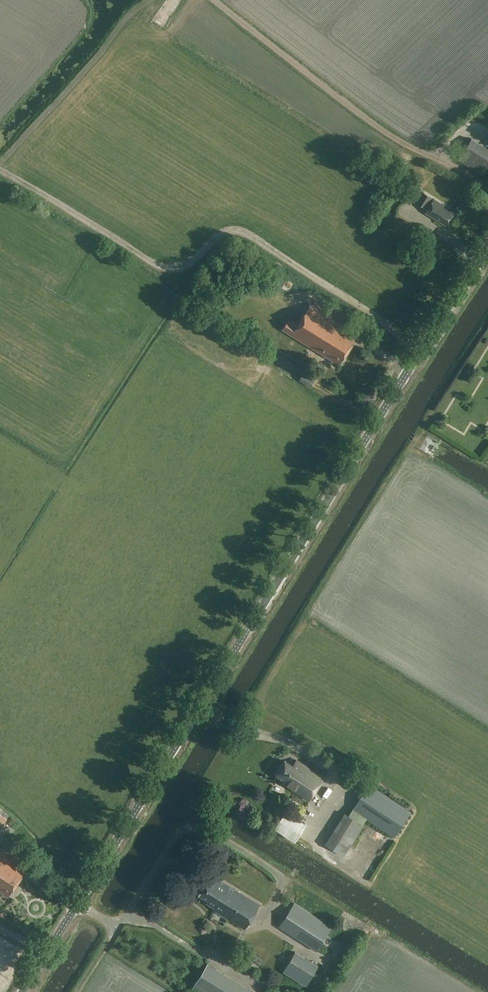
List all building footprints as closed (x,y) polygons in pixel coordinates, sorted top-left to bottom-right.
[(158,7),(151,2),(147,9),(154,14),(149,20),(161,28),(181,0),(163,0),(158,7)] [(487,167),(487,149),(473,139),(459,160),(483,176),(487,167)] [(433,200),(430,198),(431,197),(423,193),(417,203),(424,207),(425,206),(428,208),(425,212),(446,225),(454,212),(434,199),(433,200)] [(256,275),(251,281),(260,287),(264,280),(256,275)] [(357,333),(311,305),(298,324),(289,318),(282,329),(338,364),(357,333)] [(310,388),(315,380),(304,373),(299,381),(310,388)] [(324,777),(297,760),(293,765),(285,760),(276,774),(284,780),(283,782),(290,786),(289,787),(309,800),(324,777)] [(395,837),(412,810),(369,783),(349,815),(345,813),(325,844),(345,856),(364,825),(363,825),(366,820),(395,837)] [(295,841),(306,824),(286,811),(275,828),(295,841)] [(0,849),(0,892),(7,896),(11,890),(13,891),(17,885),(15,884),(26,866),(14,858),(16,855),(5,848),(3,851),(0,849)] [(259,904),(214,877),(211,882),(208,880),(199,895),(208,900),(207,903),(214,908),(213,910),(244,929),(259,904)] [(316,952),(332,927),(295,903),(279,927),(316,952)] [(306,986),(318,965),(295,952),(283,972),(306,986)] [(255,956),(252,960),(259,964),(262,960),(255,956)] [(208,963),(191,990),(194,991),(255,991),(208,963)]
